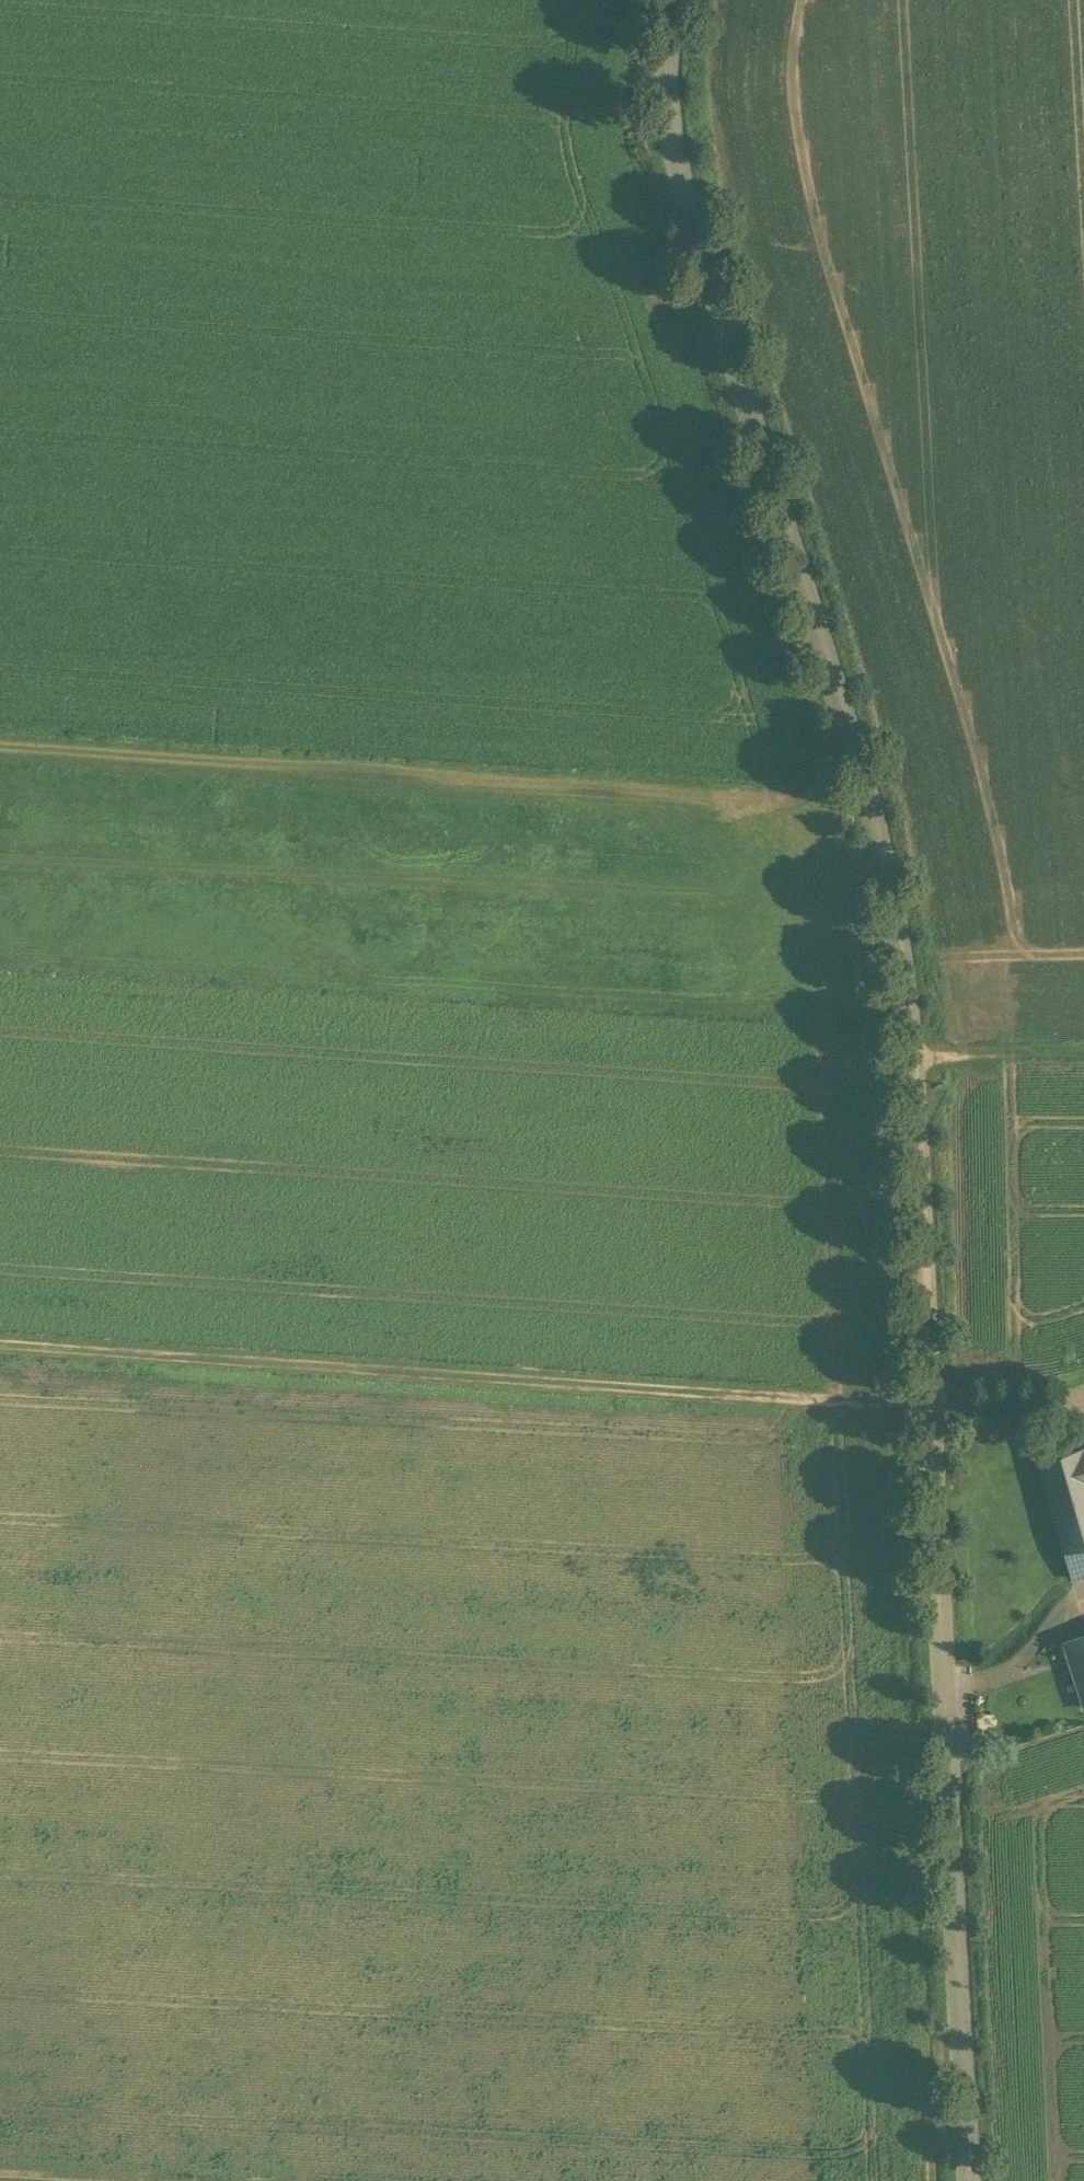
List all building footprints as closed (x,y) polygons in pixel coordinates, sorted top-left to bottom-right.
[(1039,1460),(1066,1553),(1083,1548),(1083,1447),(1039,1460)] [(1066,1553),(1073,1580),(1083,1577),(1083,1548),(1066,1553)] [(1066,1642),(1083,1699),(1083,1636),(1066,1642)]
